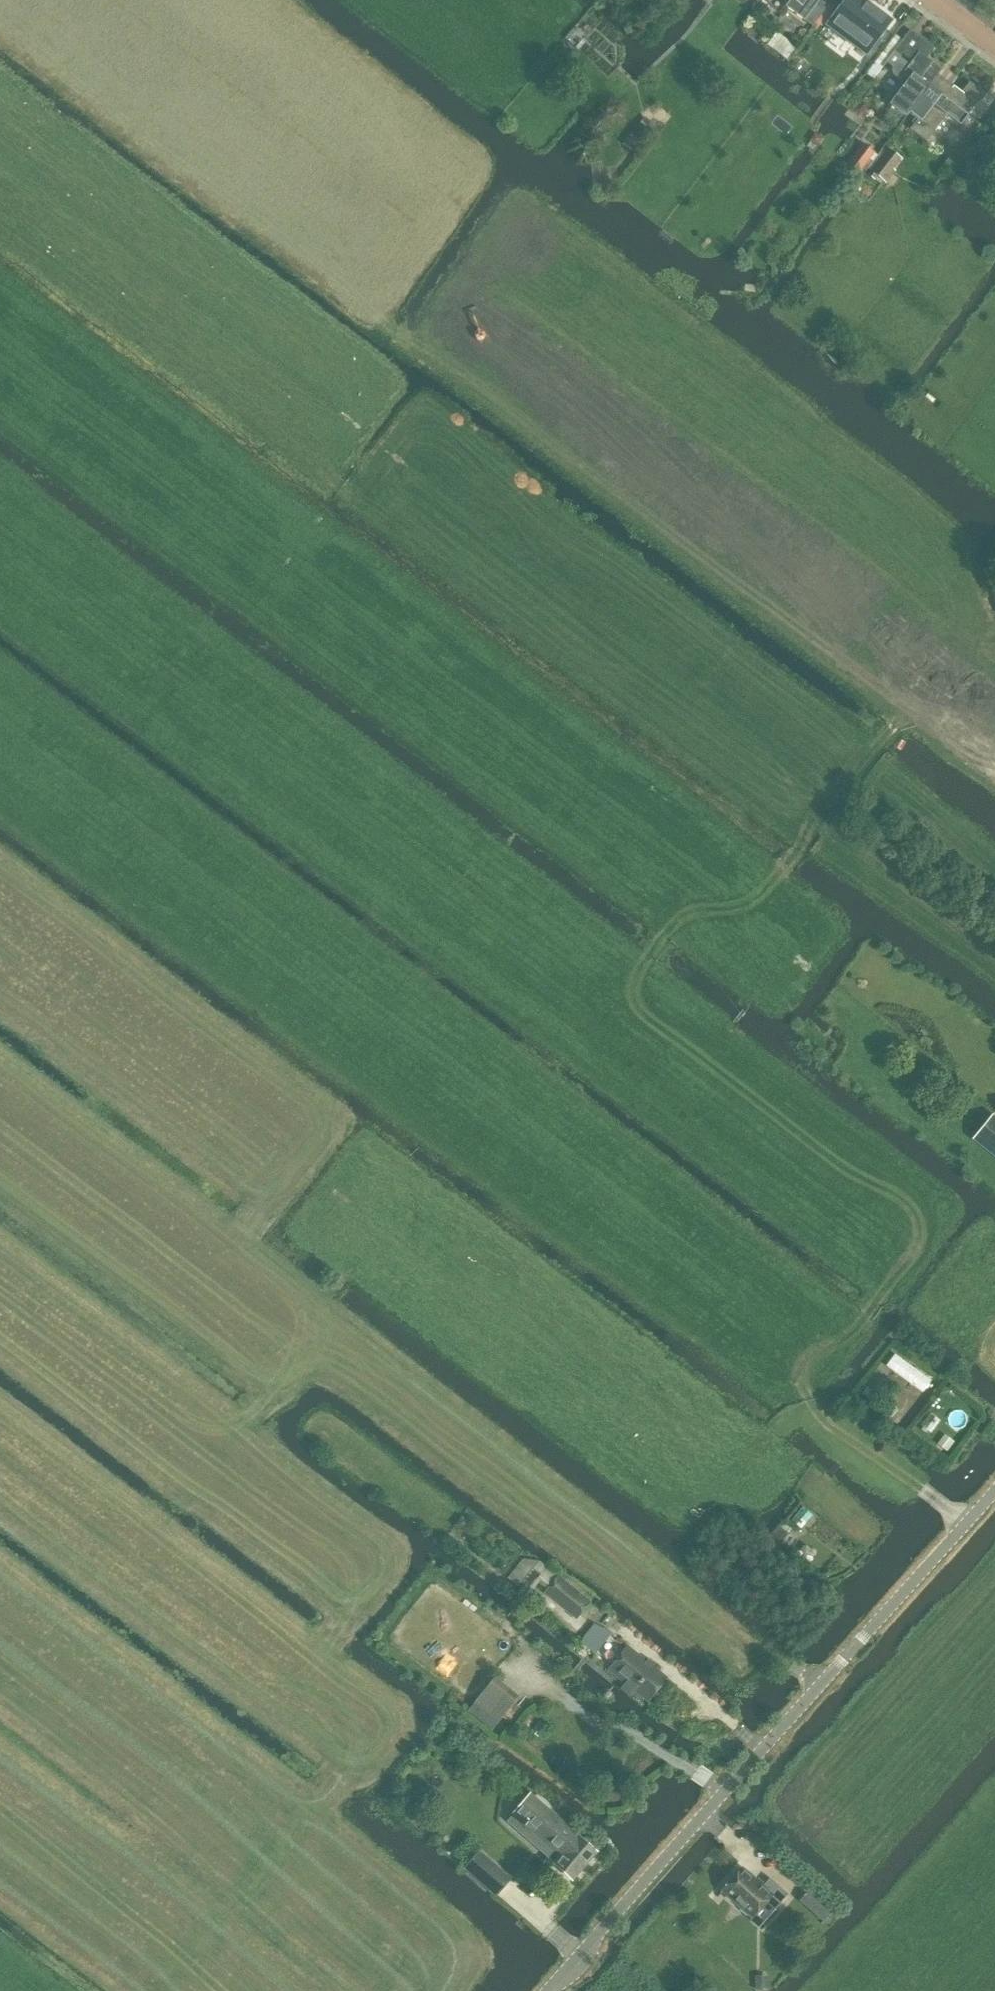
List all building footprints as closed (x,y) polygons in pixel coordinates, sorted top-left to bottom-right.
[(786,6),(805,21),(820,0),(791,0),(786,6)] [(827,25),(867,55),(892,22),(863,0),(845,0),(827,25)] [(891,39),(875,61),(883,67),(882,68),(883,68),(883,69),(887,64),(892,68),(892,71),(893,73),(894,76),(896,78),(897,78),(900,79),(902,79),(903,79),(905,78),(908,80),(889,106),(891,107),(903,116),(906,118),(909,114),(938,75),(942,70),(927,59),(935,49),(910,31),(902,41),(899,45),(895,42),(894,41),(891,39)] [(938,75),(909,114),(915,118),(912,123),(914,124),(910,130),(926,143),(947,116),(961,126),(968,116),(984,94),(969,83),(961,93),(938,75)] [(861,173),(874,154),(861,144),(848,163),(861,173)] [(902,162),(904,160),(887,148),(868,175),(875,180),(877,178),(886,184),(895,172),(892,170),(900,160),(902,162)] [(978,1134),(994,1147),(994,1119),(992,1116),(978,1134)] [(590,1603),(558,1577),(545,1593),(577,1618),(590,1603)] [(622,1689),(630,1696),(635,1690),(648,1701),(666,1678),(628,1648),(610,1670),(627,1684),(622,1689)] [(492,1682),(470,1708),(495,1728),(516,1701),(492,1682)] [(578,1837),(538,1803),(529,1796),(513,1814),(561,1856),(554,1864),(572,1880),(597,1852),(578,1836),(578,1837)] [(510,1879),(479,1853),(466,1868),(496,1895),(510,1879)] [(741,1869),(723,1890),(753,1917),(765,1902),(774,1910),(788,1895),(770,1879),(762,1888),(741,1869)] [(809,1890),(799,1901),(823,1922),(833,1911),(809,1890)]
